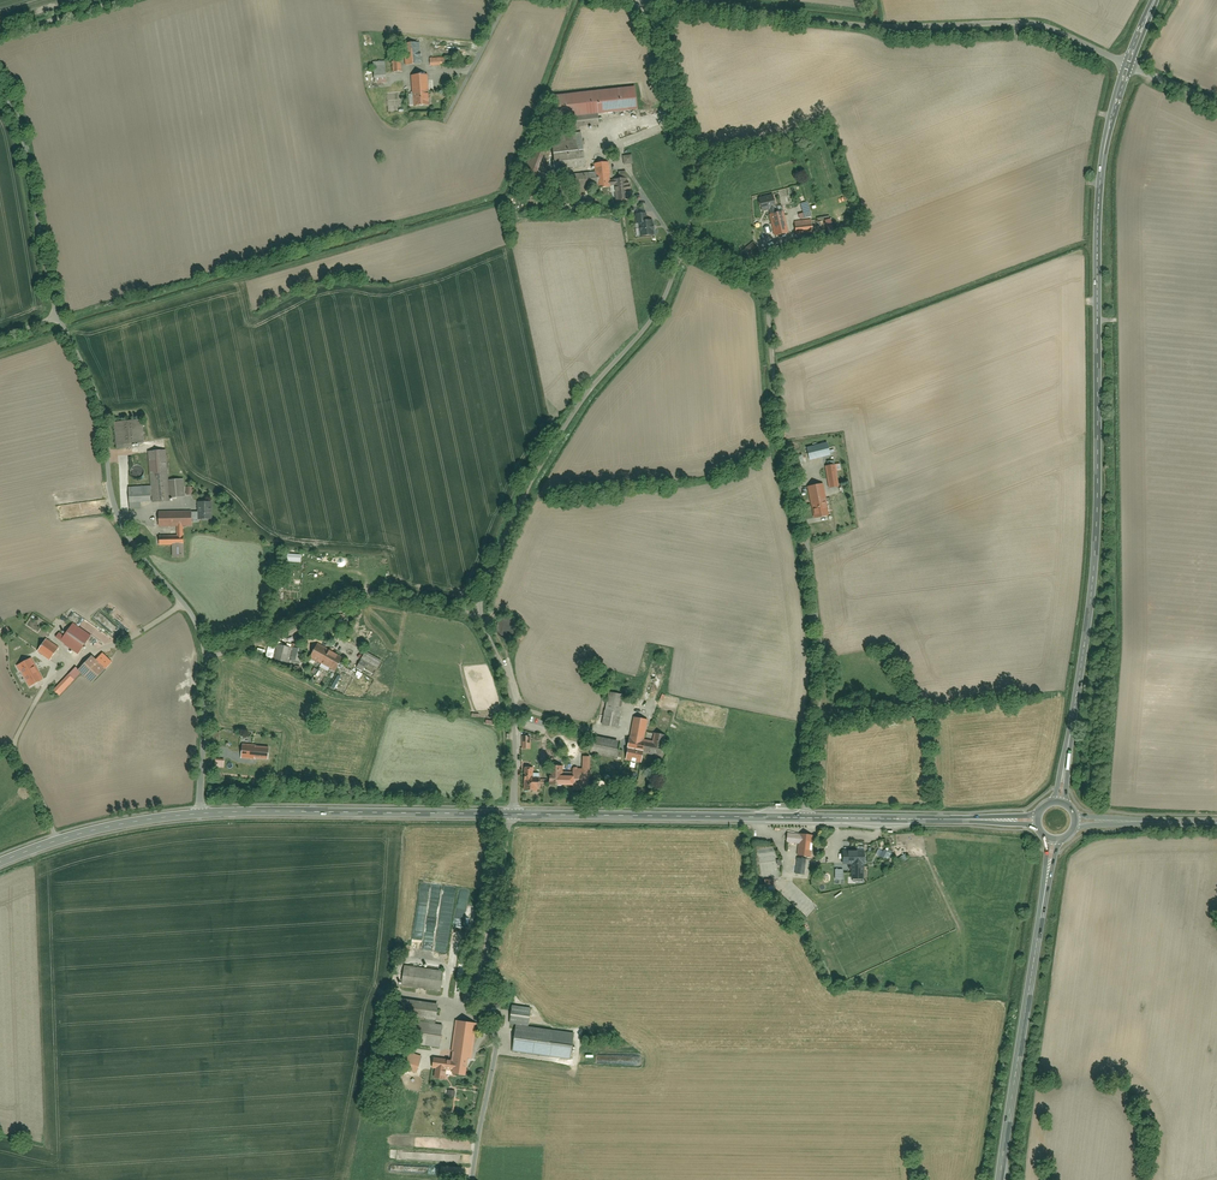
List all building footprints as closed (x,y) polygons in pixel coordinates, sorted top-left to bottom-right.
[(403,45),(405,66),(420,65),(418,44),(403,45)] [(430,59),(431,67),(448,65),(447,57),(430,59)] [(392,74),(401,73),(400,61),(390,62),(392,74)] [(375,63),(377,79),(389,78),(388,62),(375,63)] [(413,77),(414,107),(426,107),(426,77),(413,77)] [(638,110),(636,88),(558,94),(560,117),(638,110)] [(582,133),(552,137),(556,170),(587,166),(582,133)] [(586,188),(597,187),(598,189),(613,188),(613,187),(617,186),(619,204),(635,203),(633,178),(617,179),(617,181),(612,182),(611,163),(596,164),(596,175),(585,176),(586,188)] [(761,199),(764,211),(772,209),(774,216),(771,217),(775,236),(789,233),(785,214),(779,215),(778,208),(781,207),(779,196),(761,199)] [(653,214),(637,215),(638,238),(655,237),(653,214)] [(797,223),(798,235),(815,233),(814,221),(797,223)] [(756,244),(745,253),(751,259),(762,250),(756,244)] [(146,421),(116,423),(118,447),(147,445),(146,421)] [(807,449),(810,461),(832,456),(829,444),(807,449)] [(131,487),(132,504),(171,501),(167,450),(148,451),(151,486),(131,487)] [(792,457),(794,465),(806,463),(804,454),(792,457)] [(128,471),(128,477),(131,480),(136,483),(142,482),(146,478),(147,473),(146,469),(142,464),(136,464),(131,466),(128,471)] [(839,487),(839,483),(847,482),(845,473),(837,474),(835,465),(825,468),(829,489),(839,487)] [(187,498),(185,480),(171,481),(173,499),(187,498)] [(825,486),(809,489),(814,518),(830,515),(825,486)] [(215,502),(199,503),(199,521),(215,521),(215,502)] [(161,535),(161,545),(174,545),(175,559),(185,559),(184,544),(186,544),(186,534),(184,534),(184,526),(196,526),(195,510),(160,512),(161,527),(180,526),(180,534),(161,535)] [(138,529),(138,535),(141,539),(146,542),(152,541),(156,537),(157,532),(156,527),(152,523),(147,522),(142,524),(138,529)] [(498,626),(498,632),(500,636),(506,638),(512,637),(516,634),(517,628),(516,624),(511,620),(506,619),(501,621),(498,626)] [(74,624),(64,640),(82,653),(93,638),(74,624)] [(46,639),(38,651),(50,660),(59,647),(46,639)] [(322,643),(312,660),(338,674),(347,657),(322,643)] [(277,645),(274,660),(304,665),(307,650),(277,645)] [(368,652),(363,662),(379,671),(384,661),(368,652)] [(42,679),(31,658),(17,666),(19,670),(21,669),(30,686),(42,679)] [(94,658),(79,672),(92,686),(107,672),(94,658)] [(362,663),(358,669),(366,674),(370,667),(362,663)] [(609,694),(604,726),(619,729),(624,696),(609,694)] [(525,715),(521,727),(542,734),(546,722),(525,715)] [(637,719),(634,737),(632,737),(630,751),(664,756),(668,735),(657,733),(656,741),(646,740),(649,721),(637,719)] [(598,737),(594,753),(617,758),(620,742),(598,737)] [(243,743),(243,761),(271,761),(271,744),(243,743)] [(628,752),(627,760),(646,763),(647,754),(628,752)] [(562,784),(573,785),(573,790),(589,790),(590,756),(583,756),(583,769),(573,769),(573,773),(562,772),(562,766),(550,766),(549,785),(562,785),(562,784)] [(535,791),(535,790),(545,790),(545,779),(535,779),(535,769),(523,769),(524,791),(535,791)] [(788,836),(789,845),(797,845),(797,856),(813,856),(813,836),(788,836)] [(885,851),(881,858),(887,862),(892,855),(885,851)] [(866,877),(865,866),(869,866),(868,852),(844,854),(845,868),(852,867),(853,878),(866,877)] [(407,967),(404,987),(442,992),(444,971),(407,967)] [(404,998),(403,1007),(438,1012),(439,1003),(404,998)] [(533,1008),(512,1006),(511,1023),(532,1024),(533,1008)] [(415,1022),(413,1038),(441,1042),(443,1026),(415,1022)] [(449,1081),(450,1075),(470,1077),(476,1025),(456,1022),(452,1057),(435,1055),(433,1068),(436,1069),(435,1079),(449,1081)] [(516,1028),(513,1052),(571,1059),(574,1035),(516,1028)] [(419,1054),(413,1073),(425,1077),(431,1058),(419,1054)]
